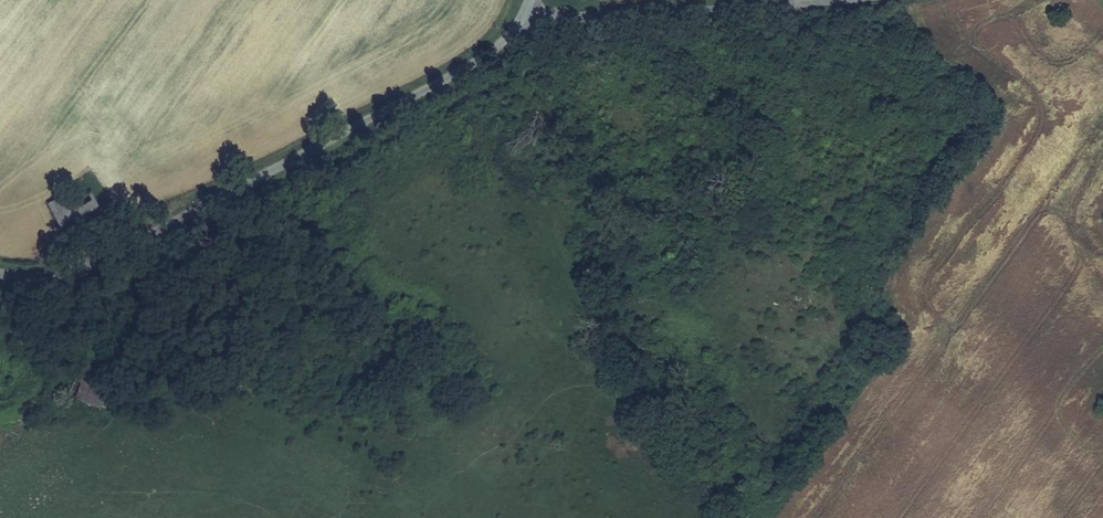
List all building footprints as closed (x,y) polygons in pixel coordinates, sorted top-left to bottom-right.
[(75,186),(37,207),(51,231),(89,210),(75,186)] [(83,386),(62,381),(54,410),(83,417),(87,400),(80,398),(83,386)]
